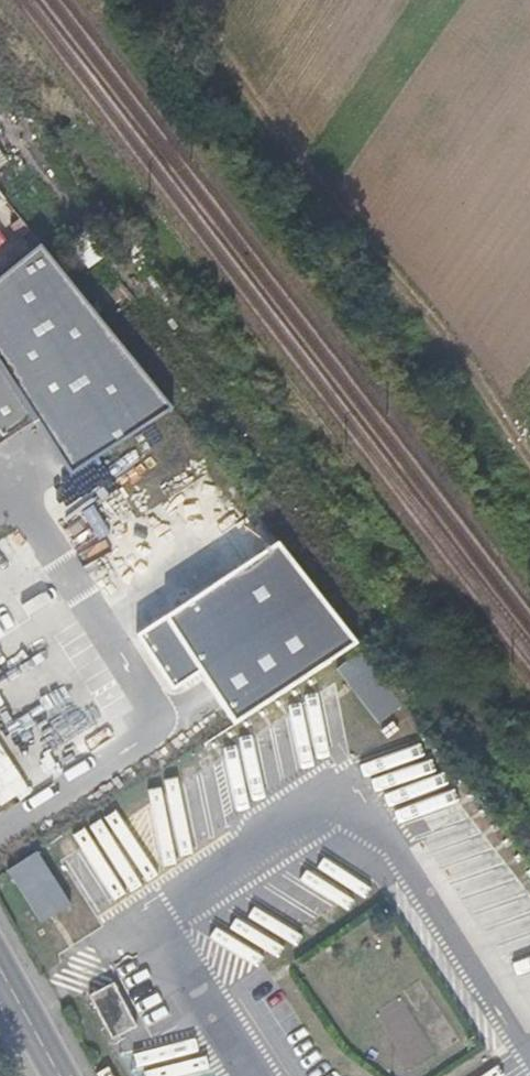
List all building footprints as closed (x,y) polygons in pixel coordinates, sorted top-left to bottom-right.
[(33,423),(67,472),(169,408),(37,245),(0,275),(0,371),(33,423)] [(33,423),(0,371),(0,444),(33,423)] [(143,442),(168,428),(161,416),(137,429),(143,442)] [(126,514),(159,498),(145,470),(113,486),(126,514)] [(54,487),(62,505),(79,498),(72,480),(54,487)] [(220,549),(246,527),(226,503),(200,526),(220,549)] [(61,560),(71,553),(55,528),(44,535),(61,560)] [(25,549),(43,571),(54,562),(36,540),(25,549)] [(276,542),(137,634),(174,687),(201,669),(231,714),(353,639),(276,542)] [(335,672),(381,727),(411,703),(365,647),(335,672)] [(59,888),(35,901),(59,945),(83,932),(59,888)] [(92,994),(114,1041),(141,1029),(119,982),(92,994)] [(96,1072),(102,1075),(111,1075),(123,1055),(110,1048),(96,1072)]
